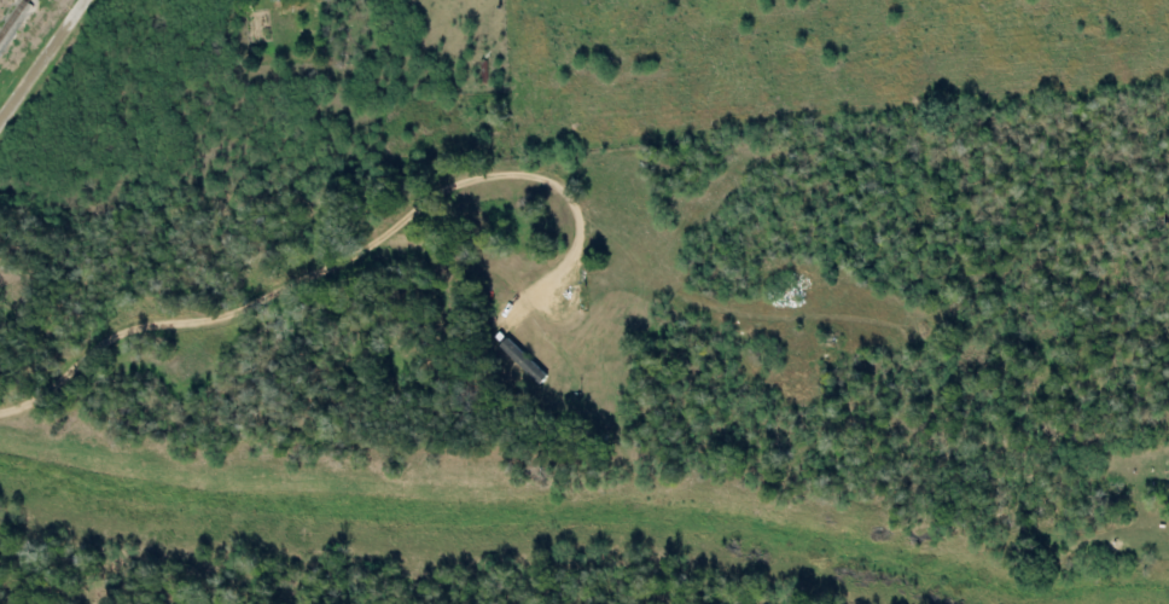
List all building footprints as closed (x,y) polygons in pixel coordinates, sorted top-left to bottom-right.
[(549,378),(509,340),(501,348),(541,387),(549,378)]
